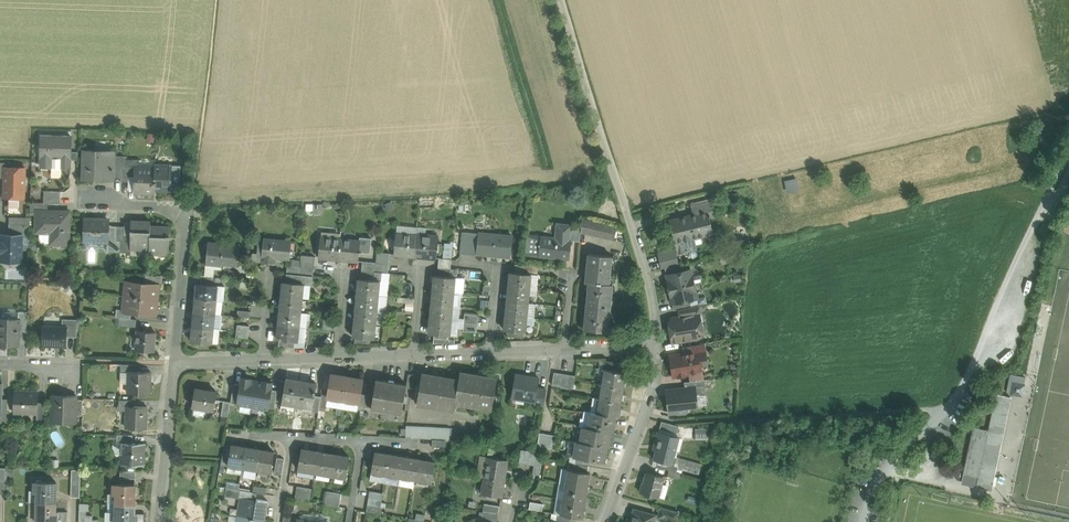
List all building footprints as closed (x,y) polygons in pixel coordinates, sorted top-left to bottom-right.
[(72,136),(42,135),(41,166),(52,166),(52,168),(62,168),(62,167),(71,167),(72,136)] [(114,150),(84,149),(84,176),(101,177),(101,179),(114,179),(114,177),(114,155),(114,150)] [(126,156),(114,155),(114,177),(121,177),(121,166),(125,166),(125,159),(126,156)] [(129,167),(128,177),(135,177),(135,167),(140,167),(140,159),(125,159),(125,166),(125,167),(129,167)] [(172,165),(155,165),(155,168),(154,190),(155,190),(172,190),(172,165)] [(6,167),(5,167),(5,178),(4,195),(8,195),(11,198),(18,198),(20,195),(24,196),(25,185),(25,174),(25,167),(6,167)] [(140,167),(135,167),(135,177),(135,189),(135,192),(154,193),(155,190),(154,190),(155,168),(140,167)] [(789,192),(800,189),(797,176),(785,179),(789,192)] [(61,191),(44,190),(44,202),(48,202),(61,203),(61,191)] [(734,195),(724,197),(729,214),(738,212),(734,195)] [(18,198),(11,198),(9,200),(9,207),(10,208),(17,208),(19,207),(19,200),(18,198)] [(711,198),(693,203),(696,213),(708,210),(708,211),(714,209),(711,198)] [(44,202),(31,202),(30,211),(37,212),(37,211),(48,211),(48,202),(44,202)] [(321,203),(313,204),(314,215),(321,214),(321,203)] [(696,213),(669,220),(676,250),(673,250),(674,255),(697,249),(696,244),(702,243),(701,237),(714,233),(708,211),(708,210),(696,213)] [(48,211),(37,211),(37,212),(37,231),(40,231),(39,240),(41,242),(49,242),(50,242),(54,242),(54,243),(68,243),(69,212),(48,211)] [(100,221),(86,220),(86,219),(85,219),(84,240),(97,240),(108,240),(109,230),(109,225),(109,220),(100,220),(100,221)] [(617,227),(582,219),(581,228),(581,232),(614,240),(617,227)] [(151,221),(131,220),(131,234),(130,248),(131,248),(149,249),(150,249),(150,225),(151,225),(151,221)] [(30,225),(9,224),(9,234),(22,235),(22,238),(30,238),(30,225)] [(556,238),(541,237),(541,236),(529,235),(527,254),(539,255),(567,258),(568,246),(570,246),(571,240),(569,240),(570,227),(570,225),(558,224),(556,238)] [(151,225),(150,225),(150,249),(149,249),(149,254),(169,254),(170,226),(151,225)] [(416,236),(416,234),(417,227),(396,225),(396,234),(416,236)] [(581,228),(570,227),(569,240),(571,240),(580,241),(581,232),(581,228)] [(117,230),(109,230),(108,240),(107,249),(107,251),(120,252),(120,240),(117,240),(117,230)] [(478,233),(462,232),(460,255),(476,257),(476,253),(478,233)] [(513,237),(478,233),(476,253),(490,254),(490,252),(510,254),(510,256),(511,256),(513,237)] [(7,234),(6,242),(0,241),(0,251),(4,251),(4,261),(21,261),(22,238),(22,235),(9,234),(7,234)] [(124,240),(120,240),(120,252),(131,252),(131,248),(130,248),(131,234),(124,234),(124,240)] [(416,236),(396,234),(394,254),(405,255),(405,253),(413,254),(413,256),(414,256),(416,236)] [(427,235),(416,234),(416,236),(414,256),(437,258),(439,236),(427,235)] [(443,248),(442,258),(452,259),(454,236),(446,235),(445,249),(443,248)] [(340,239),(320,237),(318,257),(330,258),(330,257),(339,258),(340,239)] [(360,241),(340,239),(339,258),(347,258),(347,260),(358,261),(359,252),(370,253),(372,238),(360,237),(360,241)] [(291,241),(264,239),(263,247),(263,256),(264,256),(263,262),(275,263),(275,257),(290,259),(291,241)] [(97,240),(97,249),(107,249),(108,240),(97,240)] [(240,246),(208,243),(206,263),(222,264),(222,262),(238,264),(240,246)] [(263,247),(256,246),(255,255),(252,255),(251,261),(263,262),(264,256),(263,256),(263,247)] [(745,249),(736,251),(738,257),(746,255),(745,249)] [(673,250),(658,254),(661,269),(665,268),(676,265),(673,252),(673,250)] [(377,254),(376,262),(389,263),(390,255),(377,254)] [(612,256),(588,254),(586,282),(589,283),(589,282),(609,284),(612,256)] [(315,256),(301,255),(300,267),(314,268),(315,256)] [(439,258),(438,267),(451,268),(452,259),(442,258),(439,258)] [(376,262),(363,261),(362,270),(375,272),(376,262)] [(36,262),(33,272),(40,274),(43,265),(36,262)] [(389,263),(376,262),(375,272),(383,272),(388,273),(389,263)] [(222,264),(206,263),(205,276),(213,276),(214,276),(215,268),(222,269),(222,264)] [(538,266),(515,264),(514,272),(531,274),(538,275),(538,266)] [(676,265),(665,268),(666,275),(667,275),(667,274),(683,270),(682,264),(676,265)] [(300,267),(287,265),(287,273),(299,274),(300,267)] [(314,268),(300,267),(299,274),(313,276),(314,268)] [(451,268),(438,267),(437,275),(450,277),(451,268)] [(683,270),(667,274),(667,275),(669,281),(668,281),(669,288),(694,283),(692,276),(691,269),(683,270)] [(375,272),(362,270),(361,279),(374,280),(375,272)] [(383,272),(375,272),(374,280),(380,280),(382,281),(383,272)] [(514,272),(510,272),(509,278),(511,278),(510,286),(510,287),(529,288),(531,274),(514,272)] [(299,274),(287,273),(286,282),(283,281),(282,288),(284,288),(283,296),(302,298),(304,284),(310,285),(313,285),(313,276),(299,274)] [(529,288),(536,289),(538,275),(531,274),(529,288)] [(692,276),(694,283),(701,281),(700,274),(692,276)] [(161,275),(146,275),(145,283),(157,284),(157,286),(160,287),(161,275)] [(202,275),(201,284),(212,285),(213,282),(213,276),(205,276),(202,275)] [(437,275),(434,275),(434,282),(435,282),(435,290),(434,290),(454,292),(455,277),(450,277),(437,275)] [(454,292),(462,293),(464,278),(455,277),(454,292)] [(361,279),(359,278),(358,285),(360,285),(359,293),(378,295),(380,280),(374,280),(361,279)] [(145,283),(128,281),(127,296),(156,299),(157,286),(157,284),(145,283)] [(586,306),(610,308),(612,284),(609,284),(589,282),(589,283),(586,306)] [(201,284),(197,283),(196,290),(198,290),(197,298),(216,300),(218,285),(212,285),(201,284)] [(694,283),(669,288),(671,295),(672,295),(673,302),(673,303),(690,299),(694,298),(697,298),(694,283)] [(302,298),(309,299),(310,285),(304,284),(302,298)] [(529,288),(510,287),(510,286),(509,286),(508,293),(510,293),(509,300),(509,301),(528,303),(529,288)] [(536,289),(529,288),(528,303),(535,303),(536,289)] [(454,292),(434,290),(435,290),(433,289),(432,296),(434,296),(433,304),(452,306),(454,292)] [(415,291),(403,290),(402,297),(415,299),(415,291)] [(340,292),(334,291),(334,296),(329,296),(329,301),(339,302),(340,292)] [(378,295),(359,293),(357,293),(357,299),(358,299),(358,307),(357,307),(377,309),(378,295)] [(377,309),(385,310),(386,296),(378,295),(377,309)] [(156,299),(127,296),(125,310),(125,311),(132,312),(154,314),(156,299)] [(302,298),(283,296),(282,296),(281,302),(283,302),(282,310),(301,312),(302,298)] [(216,300),(197,298),(196,298),(195,304),(197,304),(196,312),(215,314),(216,300)] [(691,306),(698,305),(697,298),(694,298),(690,299),(691,306)] [(690,299),(673,303),(673,302),(672,303),(674,310),(679,309),(691,306),(690,299)] [(528,303),(509,301),(509,300),(507,300),(507,307),(508,307),(507,315),(527,317),(528,303)] [(535,303),(528,303),(527,317),(533,318),(535,303)] [(452,306),(433,304),(432,304),(431,310),(433,310),(432,318),(432,319),(451,320),(452,306)] [(691,306),(679,309),(680,316),(693,314),(693,315),(699,314),(700,314),(698,305),(691,306)] [(452,306),(451,320),(460,321),(461,307),(452,306)] [(610,308),(586,306),(584,329),(607,332),(610,308)] [(377,309),(357,307),(358,307),(356,307),(355,313),(357,313),(356,321),(356,322),(375,324),(377,309)] [(125,310),(117,309),(116,317),(120,317),(131,318),(132,312),(125,311),(125,310)] [(385,310),(377,309),(375,324),(383,325),(385,310)] [(301,312),(282,310),(280,310),(279,316),(281,316),(280,324),(280,325),(299,327),(301,312)] [(27,311),(19,311),(19,319),(19,331),(27,331),(27,311)] [(215,314),(196,312),(194,312),(193,318),(195,318),(194,326),(194,327),(213,328),(215,314)] [(564,313),(556,312),(555,320),(563,321),(564,313)] [(479,315),(464,313),(464,322),(478,323),(479,315)] [(213,328),(220,329),(221,329),(222,315),(215,314),(213,328)] [(680,316),(679,317),(677,319),(677,320),(669,322),(672,342),(700,337),(702,334),(699,314),(693,315),(693,314),(680,316)] [(336,316),(325,315),(324,329),(336,329),(336,316)] [(527,317),(507,315),(506,315),(505,321),(507,321),(506,329),(504,329),(504,330),(507,330),(522,332),(525,332),(526,325),(527,317)] [(131,318),(120,317),(119,325),(136,327),(137,319),(131,318)] [(451,320),(432,319),(432,318),(430,318),(430,325),(431,325),(431,333),(429,332),(429,333),(432,333),(448,335),(450,335),(451,320)] [(0,319),(0,344),(18,345),(19,331),(19,319),(0,319)] [(79,319),(63,319),(63,326),(67,327),(66,336),(77,337),(79,319)] [(464,322),(460,321),(451,320),(450,335),(458,336),(459,326),(463,327),(464,322)] [(375,324),(356,322),(356,321),(355,321),(354,328),(356,328),(355,336),(353,336),(355,336),(371,338),(374,338),(375,324)] [(478,323),(464,322),(463,327),(463,331),(477,332),(478,323)] [(299,327),(280,325),(280,324),(279,324),(278,330),(280,331),(279,339),(277,338),(277,339),(279,339),(295,341),(298,341),(299,327)] [(63,326),(44,326),(43,345),(66,346),(66,336),(67,327),(63,326)] [(213,328),(194,327),(194,326),(193,326),(192,332),(194,333),(193,341),(191,340),(191,341),(212,343),(213,328)] [(155,332),(138,330),(136,349),(153,351),(155,332)] [(522,332),(507,330),(506,337),(522,338),(522,332)] [(431,344),(447,343),(448,335),(432,333),(431,344)] [(295,341),(279,339),(279,346),(294,347),(295,341)] [(703,343),(684,347),(685,353),(704,350),(703,343)] [(685,353),(670,356),(674,376),(678,375),(678,376),(685,375),(685,374),(689,373),(700,371),(700,370),(699,365),(707,363),(704,350),(685,353)] [(603,360),(599,359),(598,369),(597,368),(595,375),(604,376),(605,370),(603,369),(603,360)] [(624,363),(604,360),(603,369),(622,372),(624,363)] [(433,363),(433,372),(451,373),(451,365),(433,363)] [(137,364),(121,364),(121,372),(129,372),(129,371),(136,371),(137,364)] [(622,372),(603,369),(605,370),(604,376),(603,384),(623,387),(625,373),(622,372)] [(700,371),(689,373),(690,381),(704,380),(703,370),(700,370),(700,371)] [(136,371),(129,371),(129,372),(128,393),(150,394),(151,372),(136,371)] [(498,378),(460,372),(459,379),(455,401),(493,407),(498,378)] [(561,373),(554,372),(552,385),(559,386),(561,373)] [(459,379),(422,373),(417,403),(454,409),(455,401),(459,379)] [(568,374),(561,373),(559,386),(566,387),(568,374)] [(332,375),(325,374),(323,388),(329,388),(332,375)] [(347,376),(332,374),(332,375),(329,388),(328,397),(343,399),(347,376)] [(415,375),(408,374),(407,384),(406,388),(412,389),(415,375)] [(539,378),(515,374),(511,397),(535,401),(538,388),(539,378)] [(575,375),(568,374),(566,387),(573,388),(575,375)] [(1008,394),(1023,396),(1025,377),(1010,375),(1008,394)] [(363,379),(347,376),(343,399),(358,402),(359,402),(360,394),(363,379)] [(251,379),(242,377),(241,384),(237,404),(253,407),(257,381),(251,380),(251,379)] [(317,383),(286,378),(286,381),(284,393),(282,402),(312,407),(313,407),(315,395),(317,383)] [(407,384),(376,379),(371,409),(401,414),(403,405),(405,394),(406,388),(407,384)] [(286,381),(279,380),(278,391),(277,392),(284,393),(286,381)] [(690,381),(684,382),(685,388),(695,387),(696,393),(700,393),(700,395),(702,395),(706,395),(704,380),(690,381)] [(263,382),(257,381),(253,407),(268,409),(271,389),(272,382),(263,381),(263,382)] [(241,384),(234,383),(231,402),(231,403),(237,404),(241,384)] [(623,387),(603,384),(600,398),(598,398),(600,398),(621,402),(623,387)] [(685,388),(666,390),(669,412),(677,412),(680,413),(684,413),(687,410),(686,406),(697,405),(696,393),(695,387),(685,388)] [(93,394),(87,388),(84,393),(89,398),(93,394)] [(217,392),(195,388),(192,406),(214,410),(216,399),(217,392)] [(329,388),(323,388),(321,396),(320,407),(326,408),(328,397),(329,388)] [(547,390),(538,388),(535,401),(535,403),(544,405),(547,390)] [(278,391),(271,389),(268,409),(274,410),(277,392),(278,391)] [(39,392),(15,391),(14,412),(37,413),(38,413),(38,402),(39,392)] [(367,395),(360,394),(359,402),(358,402),(357,409),(359,409),(364,410),(367,395)] [(977,484),(976,487),(991,490),(1010,397),(996,394),(991,419),(992,420),(990,430),(988,440),(986,440),(979,475),(977,484)] [(68,396),(54,396),(54,395),(53,395),(52,422),(76,423),(76,415),(76,399),(76,395),(68,395),(68,396)] [(321,396),(315,395),(313,407),(312,407),(312,411),(319,412),(320,407),(321,396)] [(593,397),(591,412),(595,413),(595,412),(598,413),(600,398),(598,398),(593,397)] [(621,402),(600,398),(598,413),(595,412),(595,413),(616,416),(618,416),(621,402)] [(231,402),(224,401),(221,415),(228,416),(231,403),(231,402)] [(45,402),(38,402),(38,413),(37,413),(37,423),(45,423),(45,402)] [(134,406),(126,406),(126,427),(147,428),(148,407),(134,406)] [(591,412),(584,411),(583,418),(581,418),(579,426),(583,426),(611,431),(613,432),(616,416),(595,413),(591,412)] [(228,417),(221,416),(220,423),(227,424),(228,417)] [(678,426),(661,421),(659,429),(675,433),(677,432),(678,426)] [(450,428),(406,426),(406,438),(432,439),(446,440),(449,440),(450,428)] [(611,431),(583,426),(580,441),(580,442),(606,446),(608,447),(611,431)] [(990,430),(973,427),(964,472),(979,475),(986,440),(988,440),(990,430)] [(708,428),(697,429),(697,437),(708,437),(708,428)] [(681,437),(658,431),(655,445),(658,446),(655,459),(654,459),(657,460),(671,464),(673,456),(676,457),(681,437)] [(547,434),(539,433),(537,446),(545,447),(547,434)] [(133,435),(117,434),(117,440),(117,443),(122,443),(122,442),(133,443),(133,435)] [(555,435),(547,434),(545,447),(552,448),(554,437),(555,435)] [(446,440),(432,439),(432,447),(445,447),(446,440)] [(117,454),(122,454),(122,443),(117,443),(117,440),(113,440),(113,449),(117,454)] [(606,446),(580,442),(580,441),(576,441),(574,457),(576,457),(591,459),(604,461),(606,446)] [(133,443),(122,442),(122,443),(122,454),(121,463),(126,463),(137,464),(144,464),(145,443),(133,443)] [(229,459),(231,444),(224,443),(221,458),(229,459)] [(246,447),(231,444),(229,459),(228,464),(242,467),(246,447)] [(260,449),(246,447),(242,467),(245,467),(243,476),(255,478),(255,476),(256,469),(260,449)] [(274,452),(260,449),(256,469),(268,471),(271,471),(274,452)] [(318,451),(302,449),(299,469),(314,472),(318,451)] [(519,462),(526,464),(528,451),(521,450),(519,462)] [(333,454),(318,451),(314,472),(330,474),(333,454)] [(536,452),(528,451),(526,464),(534,465),(535,457),(536,452)] [(389,454),(375,452),(371,471),(386,474),(389,454)] [(350,457),(333,454),(330,474),(346,477),(350,457)] [(373,455),(367,454),(365,462),(372,463),(373,455)] [(403,456),(389,454),(386,474),(400,476),(403,456)] [(476,476),(485,477),(488,456),(479,455),(476,476)] [(417,459),(403,456),(400,476),(414,478),(417,459)] [(508,460),(488,456),(485,477),(503,480),(505,470),(506,470),(508,460)] [(284,459),(277,457),(275,473),(282,474),(284,459)] [(542,458),(535,457),(534,465),(532,473),(539,475),(542,458)] [(591,459),(576,457),(575,463),(590,466),(591,459)] [(703,465),(676,457),(673,468),(700,476),(703,465)] [(435,462),(417,459),(414,478),(432,481),(435,462)] [(671,464),(657,460),(655,466),(669,470),(671,464)] [(126,463),(126,471),(136,471),(137,471),(137,464),(126,463)] [(590,466),(575,463),(574,470),(589,472),(590,466)] [(242,467),(228,464),(227,471),(241,473),(242,467)] [(560,468),(558,483),(565,484),(567,469),(560,468)] [(256,469),(255,476),(267,478),(268,471),(256,469)] [(574,470),(567,469),(565,484),(588,488),(590,473),(589,472),(574,470)] [(81,470),(72,470),(71,497),(80,497),(81,470)] [(669,470),(667,476),(679,479),(680,473),(669,470)] [(385,480),(386,474),(371,471),(370,478),(385,480)] [(663,477),(647,472),(644,483),(643,482),(640,492),(658,497),(663,477)] [(979,475),(964,472),(962,481),(977,484),(979,475)] [(386,474),(385,480),(399,482),(400,476),(386,474)] [(503,480),(485,477),(482,493),(502,497),(504,480),(503,480)] [(57,482),(34,481),(34,491),(37,491),(37,502),(56,502),(57,482)] [(135,484),(113,483),(113,493),(116,493),(116,504),(135,504),(135,484)] [(562,499),(565,484),(558,483),(556,498),(562,499)] [(588,488),(565,484),(562,499),(585,503),(588,488)] [(254,485),(253,492),(257,492),(266,494),(267,487),(254,485)] [(216,492),(225,494),(226,487),(217,486),(216,492)] [(311,489),(297,486),(296,492),(310,495),(311,489)] [(225,496),(239,498),(240,490),(226,487),(225,494),(225,496)] [(239,498),(242,498),(242,497),(256,500),(256,499),(257,492),(253,492),(240,490),(239,498)] [(342,493),(328,491),(326,497),(341,500),(342,493)] [(383,493),(370,491),(369,498),(382,500),(383,493)] [(310,495),(296,492),(295,499),(309,501),(310,495)] [(256,500),(242,497),(242,498),(239,498),(237,516),(265,520),(268,501),(256,499),(256,500)] [(341,500),(326,497),(325,504),(339,506),(341,500)] [(382,500),(369,498),(368,504),(381,506),(382,500)] [(560,514),(562,499),(556,498),(553,513),(558,514),(560,514)] [(585,503),(562,499),(560,514),(573,516),(583,518),(585,503)] [(543,504),(530,501),(529,509),(542,511),(543,504)] [(56,502),(37,502),(36,521),(59,521),(59,511),(56,511),(56,502)] [(116,504),(115,521),(137,521),(138,514),(135,514),(135,504),(116,504)] [(381,506),(368,504),(366,510),(380,512),(381,506)] [(500,506),(484,504),(483,510),(499,513),(500,506)] [(678,512),(661,508),(658,517),(676,521),(678,512)] [(634,509),(631,521),(653,521),(655,515),(634,509)] [(483,510),(482,521),(498,521),(499,513),(483,510)] [(59,511),(59,521),(67,521),(68,512),(59,511)] [(303,520),(314,521),(315,515),(304,514),(303,520)] [(558,514),(557,520),(567,521),(572,521),(573,516),(560,514),(558,514)]
